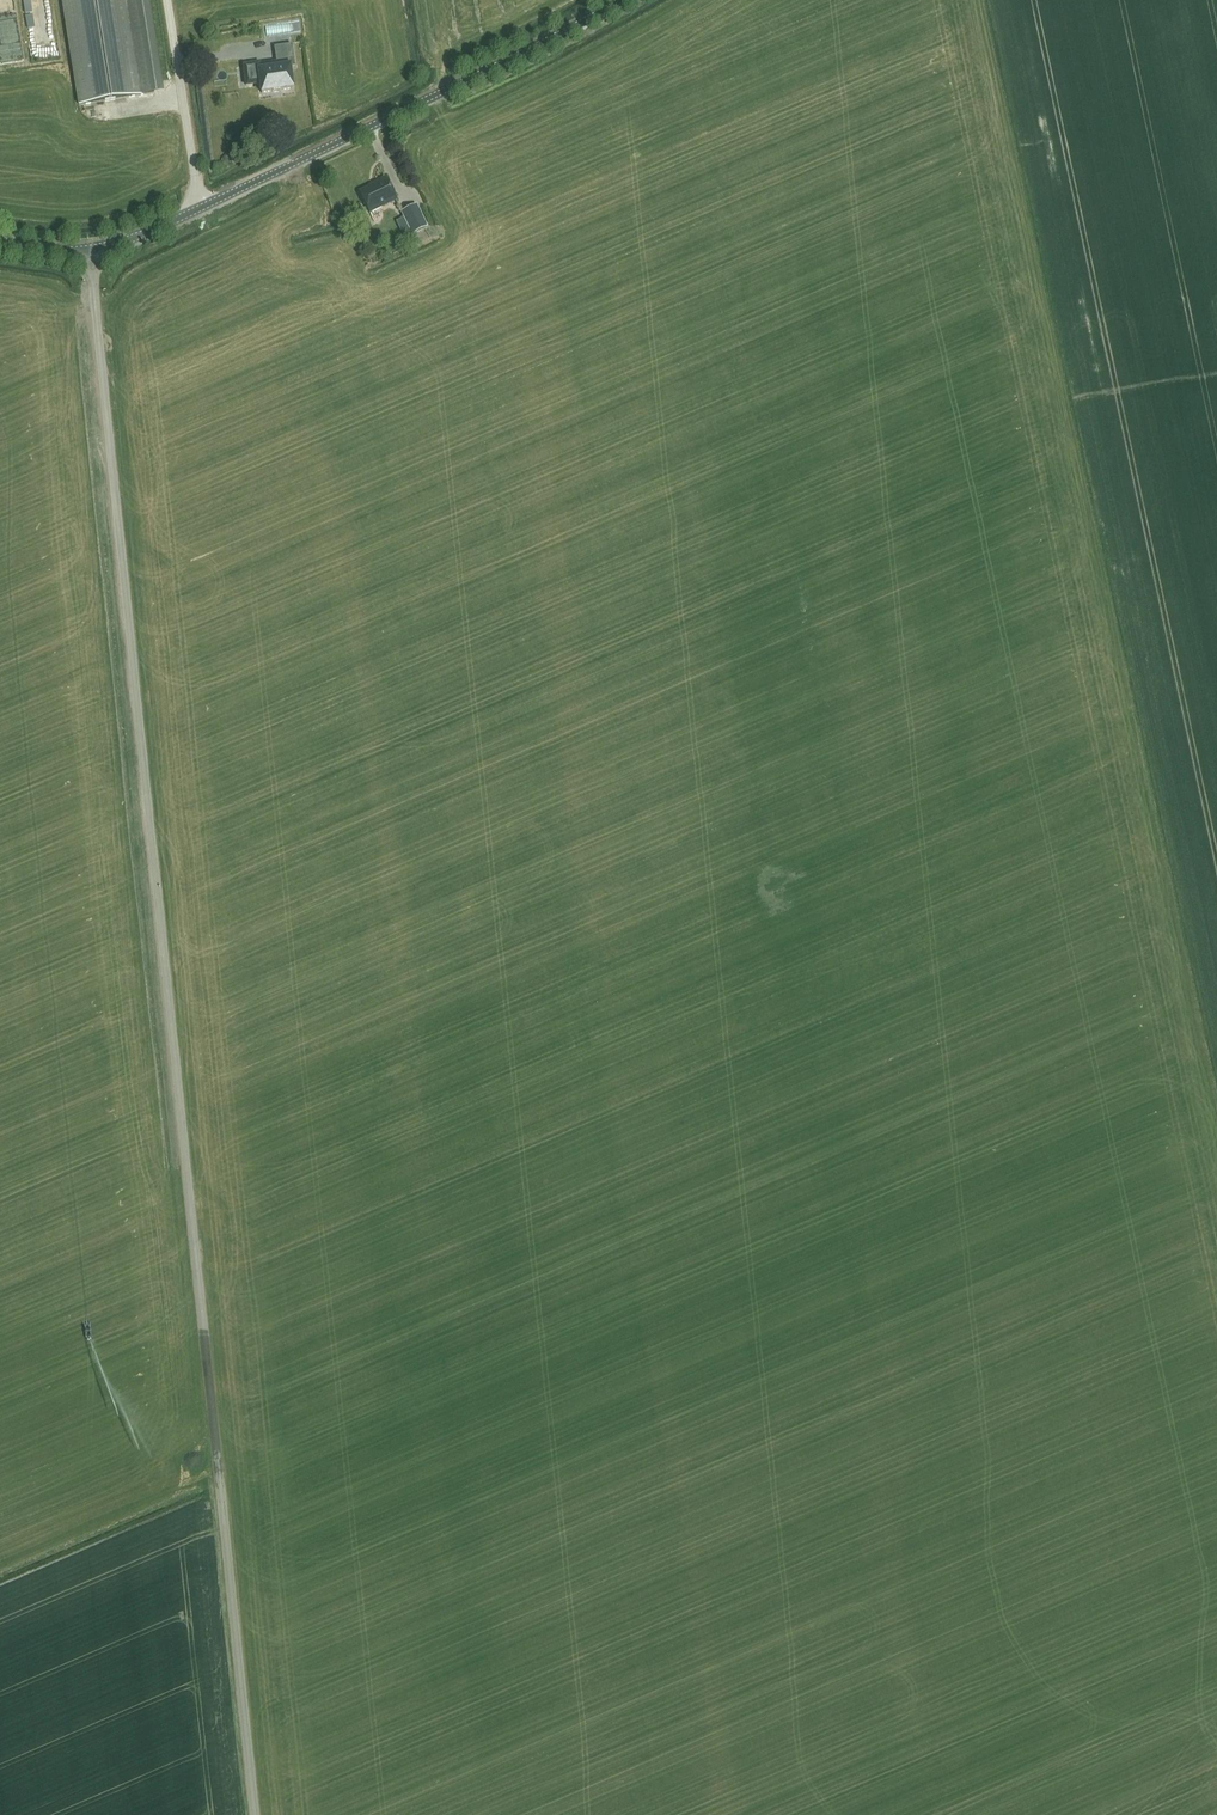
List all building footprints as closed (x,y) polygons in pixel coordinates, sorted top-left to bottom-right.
[(80,107),(143,96),(128,0),(62,0),(80,107)] [(143,96),(154,94),(139,0),(128,0),(143,96)] [(18,9),(1,11),(6,47),(23,45),(18,9)] [(264,48),(266,63),(242,67),(245,86),(251,85),(252,95),(283,90),(280,69),(285,68),(282,45),(264,48)] [(360,193),(370,213),(396,200),(385,178),(375,183),(376,186),(360,193)] [(417,205),(402,213),(412,235),(427,227),(417,205)]
